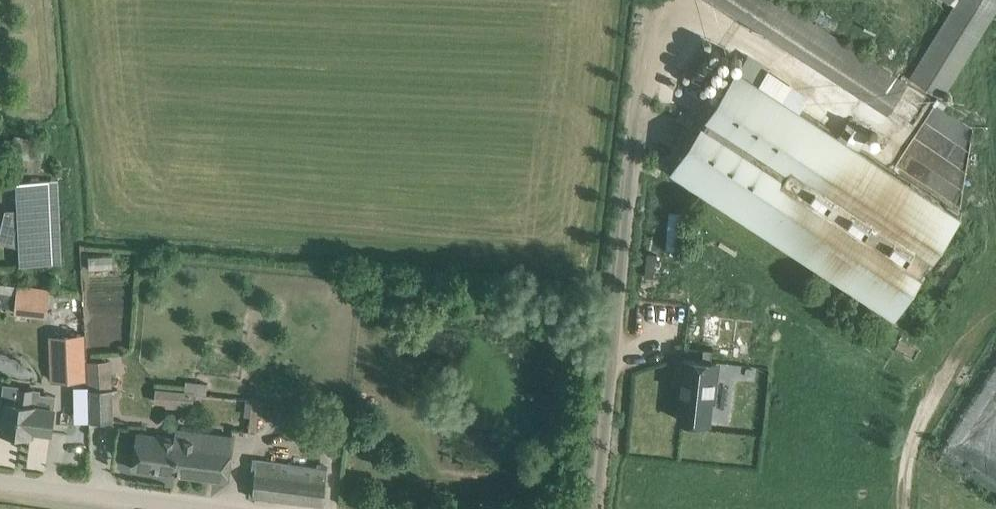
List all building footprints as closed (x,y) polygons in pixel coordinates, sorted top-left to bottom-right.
[(781,0),(715,0),(888,113),(907,83),(781,0)] [(910,76),(943,96),(995,10),(995,0),(957,0),(910,76)] [(837,133),(800,108),(809,93),(769,66),(759,81),(739,68),(673,170),(893,313),(959,212),(860,147),(868,134),(847,119),(837,133)] [(51,179),(16,181),(17,209),(6,209),(0,234),(0,242),(19,246),(20,265),(55,263),(51,179)] [(669,212),(666,248),(679,249),(682,213),(669,212)] [(98,256),(98,249),(87,249),(87,267),(109,266),(108,256),(98,256)] [(654,276),(656,253),(647,252),(645,275),(654,276)] [(38,285),(19,283),(14,312),(34,315),(38,285)] [(82,332),(51,334),(53,379),(85,377),(82,332)] [(668,365),(664,401),(692,404),(694,381),(697,381),(701,343),(668,339),(665,365),(668,365)] [(111,386),(111,387),(113,387),(111,357),(87,358),(89,384),(111,386)] [(20,385),(4,383),(2,399),(7,400),(3,430),(31,434),(31,429),(52,432),(55,407),(31,404),(33,390),(19,388),(20,385)] [(111,386),(89,384),(89,387),(91,387),(90,419),(110,419),(111,394),(118,394),(118,387),(111,387),(111,386)] [(193,409),(194,394),(195,390),(156,387),(154,402),(166,403),(166,407),(193,409)] [(265,402),(246,398),(244,414),(250,415),(248,430),(256,431),(258,415),(263,417),(265,402)] [(179,437),(138,431),(134,467),(227,479),(232,435),(180,429),(179,437)] [(324,505),(328,476),(329,465),(253,459),(253,460),(257,460),(256,469),(252,469),(252,470),(256,470),(255,484),(251,484),(251,485),(254,485),(254,495),(250,494),(250,495),(324,505)]
